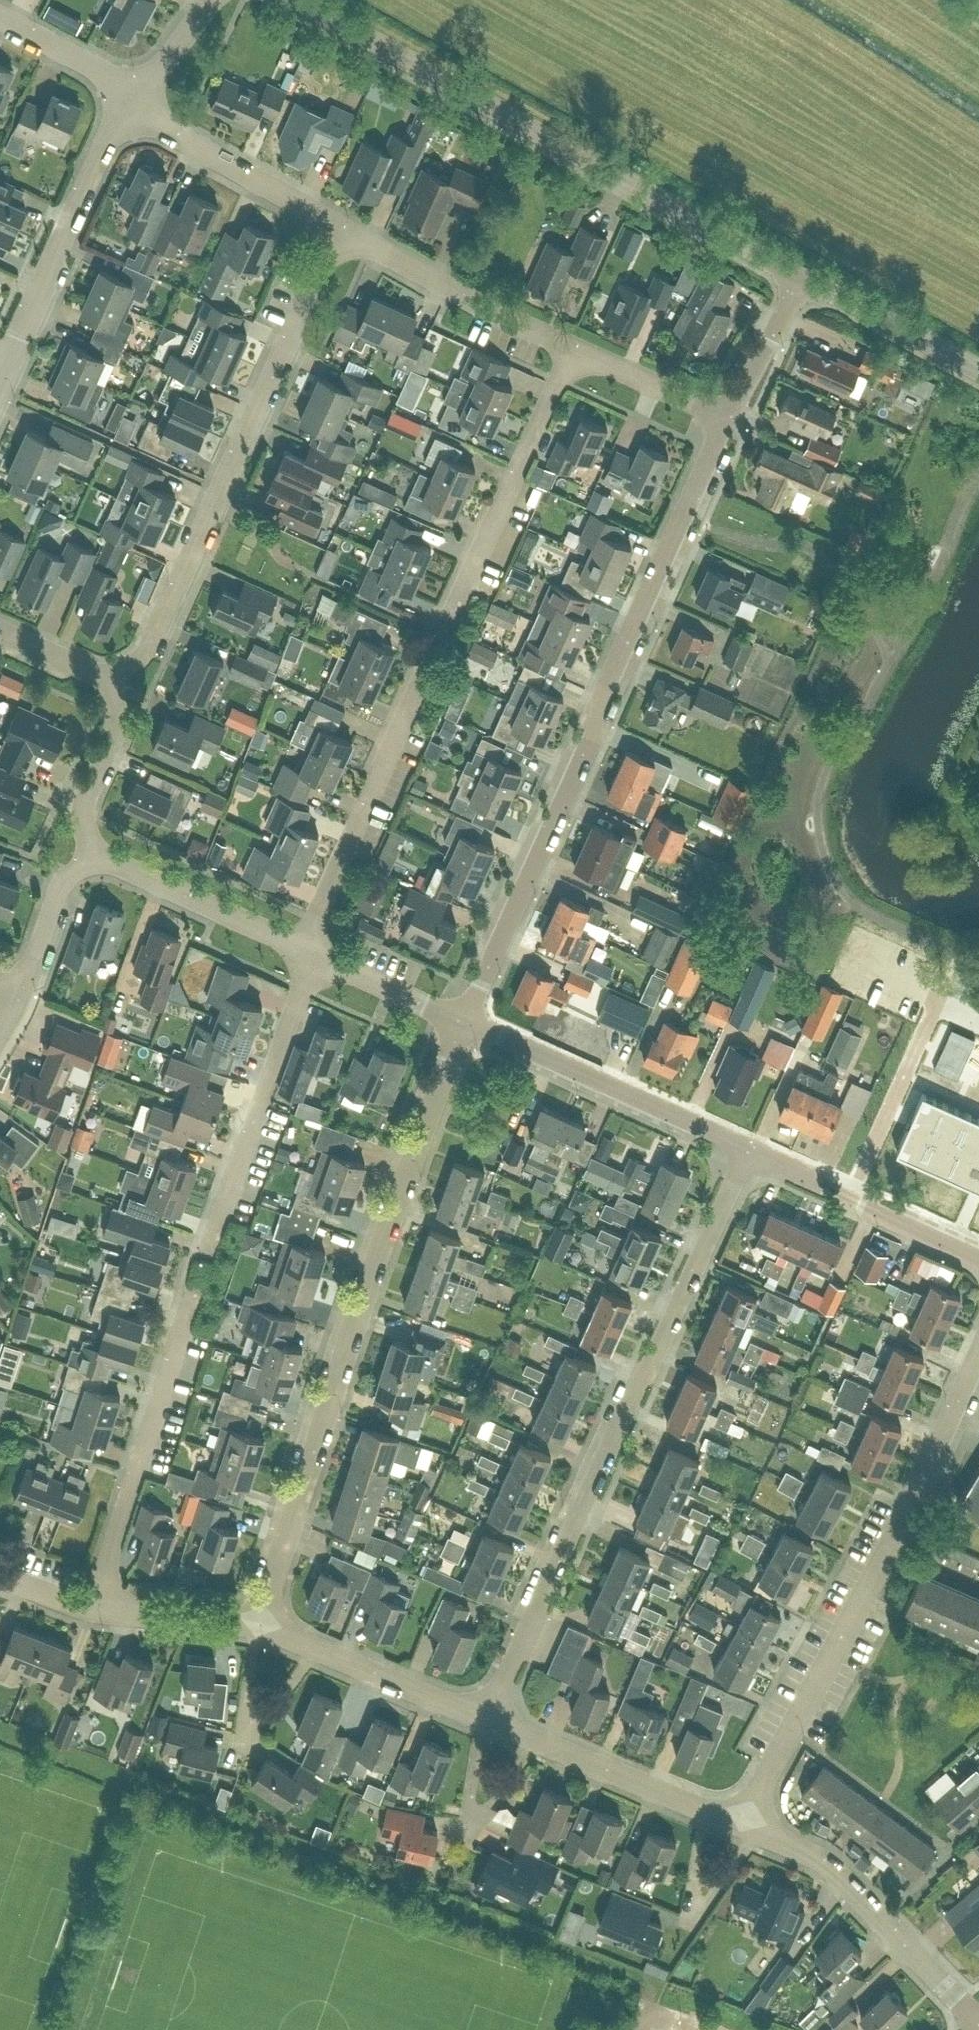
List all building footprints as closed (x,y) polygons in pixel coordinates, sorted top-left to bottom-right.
[(156,2),(152,0),(112,0),(100,23),(114,30),(112,32),(125,39),(126,37),(131,39),(138,25),(142,27),(156,2)] [(300,60),(305,47),(294,43),(288,55),(300,60)] [(288,72),(294,59),(281,53),(276,66),(288,72)] [(13,70),(0,64),(0,108),(2,109),(9,94),(3,91),(13,70)] [(262,93),(225,77),(211,108),(232,118),(232,119),(252,129),(261,110),(274,116),(285,91),(266,83),(262,93)] [(370,84),(364,99),(386,108),(393,93),(370,84)] [(64,141),(80,104),(53,92),(46,108),(27,100),(6,149),(19,155),(27,137),(37,141),(41,131),(64,141)] [(324,120),(294,106),(287,121),(291,123),(280,146),(284,156),(300,163),(309,159),(313,151),(317,152),(320,146),(334,152),(350,118),(330,108),(324,120)] [(363,141),(344,184),(378,200),(386,182),(401,189),(420,147),(436,115),(419,106),(404,138),(392,133),(384,150),(363,141)] [(152,243),(169,204),(156,198),(166,176),(142,165),(132,187),(127,185),(120,200),(138,208),(128,231),(152,243)] [(475,205),(487,179),(456,166),(450,180),(422,168),(413,190),(415,191),(404,217),(435,231),(446,205),(449,206),(453,195),(475,205)] [(14,184),(0,178),(0,222),(15,229),(25,207),(7,199),(14,184)] [(169,204),(152,243),(174,253),(181,238),(199,246),(218,205),(189,192),(180,213),(168,207),(169,204)] [(6,251),(15,229),(0,222),(0,248),(6,251)] [(258,270),(274,235),(246,223),(240,236),(227,230),(210,267),(202,286),(223,296),(238,261),(258,270)] [(625,224),(617,242),(636,250),(644,232),(625,224)] [(589,275),(607,238),(581,226),(570,251),(547,241),(528,283),(557,297),(571,267),(589,275)] [(140,269),(148,251),(147,252),(139,249),(135,257),(128,254),(124,262),(140,269)] [(148,251),(140,269),(153,274),(160,257),(148,251)] [(153,274),(140,269),(124,262),(118,276),(101,269),(91,290),(129,307),(134,297),(143,301),(155,276),(153,275),(153,274)] [(734,284),(706,269),(698,284),(703,287),(691,310),(694,311),(681,336),(711,352),(731,315),(721,309),(734,284)] [(663,306),(674,283),(655,275),(646,294),(621,282),(605,318),(636,332),(651,300),(663,306)] [(124,318),(129,307),(91,290),(81,312),(103,322),(96,337),(122,348),(133,322),(124,318)] [(377,345),(394,305),(372,295),(365,311),(347,303),(332,336),(361,349),(366,340),(377,345)] [(242,315),(205,298),(189,335),(237,356),(247,334),(236,329),(242,315)] [(394,305),(377,345),(387,349),(382,359),(409,371),(415,357),(424,337),(409,330),(416,315),(394,305)] [(237,356),(189,335),(179,355),(172,352),(165,368),(200,384),(201,381),(205,383),(210,370),(227,378),(237,356)] [(115,363),(122,348),(96,337),(90,351),(68,342),(58,363),(103,384),(113,362),(115,363)] [(837,360),(808,347),(799,367),(802,368),(800,371),(812,376),(812,377),(847,393),(859,367),(857,366),(858,365),(839,356),(837,360)] [(887,380),(895,362),(865,349),(858,365),(857,366),(859,367),(887,380)] [(450,385),(501,409),(511,387),(490,377),(496,363),(470,351),(459,376),(455,374),(450,385)] [(426,362),(415,357),(411,366),(422,371),(426,362)] [(94,405),(103,384),(58,363),(48,385),(66,393),(60,406),(89,420),(96,406),(94,405)] [(411,366),(409,371),(405,381),(419,387),(426,373),(422,371),(411,366)] [(169,401),(164,411),(170,414),(204,429),(214,407),(194,398),(200,384),(165,368),(170,370),(158,396),(169,401)] [(310,398),(348,416),(353,404),(363,408),(367,399),(376,403),(383,387),(344,370),(337,384),(320,376),(310,398)] [(934,382),(909,370),(902,384),(928,396),(934,382)] [(492,430),(501,409),(450,385),(443,400),(448,402),(438,424),(464,435),(470,421),(492,430)] [(826,433),(835,413),(788,393),(780,413),(792,418),(789,423),(811,433),(817,436),(820,430),(826,433)] [(344,426),(348,416),(310,398),(300,420),(317,428),(310,443),(346,459),(347,456),(351,458),(357,445),(348,441),(353,430),(344,426)] [(149,417),(137,443),(167,457),(174,442),(194,451),(204,429),(170,414),(164,411),(159,422),(149,417)] [(592,464),(608,429),(580,417),(568,444),(557,439),(546,463),(569,473),(576,457),(592,464)] [(18,450),(52,466),(58,455),(82,466),(92,442),(53,424),(47,438),(28,429),(18,450)] [(833,464),(841,447),(811,433),(803,450),(833,464)] [(433,476),(465,491),(475,469),(456,461),(462,448),(435,435),(424,460),(437,466),(433,476)] [(133,454),(110,443),(105,453),(128,464),(133,454)] [(336,480),(346,459),(310,443),(304,458),(286,450),(276,472),(313,489),(321,473),(336,480)] [(653,493),(669,457),(640,444),(635,458),(617,450),(603,479),(626,490),(629,483),(653,493)] [(842,471),(816,458),(811,468),(764,448),(756,467),(767,472),(757,495),(786,508),(796,486),(828,500),(842,471)] [(42,488),(52,466),(18,450),(8,473),(15,476),(9,490),(35,502),(42,488)] [(125,500),(165,517),(175,495),(156,487),(163,472),(133,458),(121,484),(130,489),(126,499),(125,500)] [(536,481),(536,483),(546,488),(553,472),(535,463),(528,477),(536,481)] [(433,476),(419,470),(403,506),(430,518),(437,504),(455,513),(465,491),(433,476)] [(306,505),(313,489),(276,472),(267,494),(283,501),(276,515),(312,532),(322,512),(306,505)] [(875,502),(882,488),(861,478),(854,492),(875,502)] [(392,506),(397,495),(381,488),(376,499),(392,506)] [(588,504),(607,512),(614,497),(595,488),(588,504)] [(125,500),(126,499),(117,495),(112,506),(100,532),(131,546),(138,531),(155,539),(165,517),(125,500)] [(43,505),(36,502),(31,513),(38,516),(43,505)] [(62,516),(45,508),(38,525),(44,528),(59,522),(62,516)] [(589,554),(622,568),(632,547),(610,537),(616,523),(592,513),(576,548),(589,554)] [(373,547),(421,570),(431,548),(416,541),(421,529),(392,516),(383,536),(378,535),(373,547)] [(858,551),(860,545),(863,539),(866,534),(853,528),(850,533),(845,545),(853,548),(858,551)] [(8,574),(24,540),(1,530),(0,532),(0,570),(8,574)] [(326,547),(333,550),(328,562),(358,574),(369,549),(332,533),(326,547)] [(90,605),(118,543),(107,537),(78,599),(90,605)] [(82,580),(95,553),(69,541),(62,557),(39,547),(18,594),(46,607),(62,570),(82,580)] [(107,635),(122,602),(108,595),(118,574),(112,571),(124,546),(118,543),(90,605),(91,605),(82,624),(107,635)] [(412,592),(421,570),(373,547),(367,561),(372,563),(360,589),(388,601),(396,585),(412,592)] [(612,590),(622,568),(589,554),(585,563),(572,557),(561,582),(583,592),(589,579),(612,590)] [(732,595),(739,581),(709,568),(696,595),(716,605),(723,590),(732,595)] [(787,584),(756,570),(745,596),(776,610),(787,584)] [(146,600),(155,578),(145,573),(135,595),(146,600)] [(276,597),(244,583),(239,595),(223,589),(212,614),(234,624),(231,628),(242,633),(244,629),(247,630),(256,633),(263,615),(267,617),(276,597)] [(534,619),(580,640),(590,618),(565,607),(571,594),(550,585),(534,619)] [(350,658),(382,673),(392,652),(378,645),(388,622),(323,592),(316,607),(330,613),(329,615),(347,624),(344,629),(349,631),(345,640),(356,645),(350,658)] [(484,624),(501,629),(506,609),(489,604),(484,624)] [(293,624),(297,615),(286,610),(282,619),(293,624)] [(570,662),(580,640),(534,619),(518,654),(541,665),(548,651),(570,662)] [(707,652),(713,638),(683,625),(670,653),(691,662),(697,648),(707,652)] [(742,668),(753,642),(733,634),(722,659),(742,668)] [(480,660),(487,645),(473,639),(466,655),(480,660)] [(205,699),(222,663),(196,651),(179,687),(205,699)] [(261,685),(269,668),(236,653),(228,671),(261,685)] [(372,695),(382,673),(350,658),(344,673),(332,667),(321,692),(344,702),(351,686),(372,695)] [(508,698),(553,718),(563,697),(540,687),(546,674),(524,664),(508,698)] [(696,694),(684,689),(684,688),(659,677),(648,702),(650,703),(644,717),(665,726),(671,712),(673,713),(679,700),(691,706),(690,709),(723,724),(734,699),(700,684),(696,694)] [(314,725),(305,746),(342,763),(352,741),(334,733),(345,710),(315,696),(303,720),(314,725)] [(543,740),(553,718),(508,698),(492,734),(514,744),(521,730),(543,740)] [(462,708),(450,702),(444,715),(456,721),(462,708)] [(25,769),(34,749),(52,757),(65,728),(45,720),(46,718),(18,705),(4,736),(6,737),(4,743),(0,741),(0,758),(25,769)] [(250,713),(243,728),(252,732),(259,716),(250,713)] [(215,750),(224,726),(195,714),(190,728),(165,717),(152,746),(189,763),(198,743),(215,750)] [(451,737),(457,723),(445,717),(439,732),(451,737)] [(463,769),(512,791),(521,770),(499,760),(505,746),(482,736),(472,760),(468,758),(463,769)] [(284,762),(274,784),(304,798),(314,776),(332,785),(342,763),(305,746),(295,767),(284,762)] [(617,770),(661,790),(672,764),(650,756),(649,760),(626,750),(617,770)] [(33,798),(19,792),(25,778),(0,767),(0,817),(21,826),(33,798)] [(242,768),(232,789),(249,798),(260,777),(242,768)] [(502,813),(512,791),(463,769),(458,781),(461,783),(451,806),(473,816),(479,803),(502,813)] [(661,790),(617,770),(607,792),(635,804),(633,808),(651,816),(663,791),(661,790)] [(422,796),(428,782),(415,777),(409,789),(422,796)] [(730,778),(714,813),(737,823),(752,788),(730,778)] [(169,795),(137,780),(126,804),(160,820),(160,819),(176,826),(193,790),(175,782),(169,795)] [(217,822),(227,800),(209,791),(199,814),(217,822)] [(309,810),(277,796),(265,823),(274,827),(269,838),(277,842),(308,856),(318,834),(302,826),(309,810)] [(446,851),(485,868),(494,848),(476,840),(483,825),(456,813),(444,839),(450,842),(446,851)] [(656,814),(649,829),(681,844),(688,829),(656,814)] [(583,844),(625,863),(637,838),(623,832),(621,836),(593,823),(583,844)] [(681,844),(649,829),(641,845),(674,860),(681,844)] [(185,853),(198,860),(206,845),(192,838),(185,853)] [(298,878),(308,856),(277,842),(272,852),(255,845),(243,873),(275,887),(282,870),(298,878)] [(376,865),(389,871),(396,854),(399,848),(386,842),(383,849),(376,865)] [(614,888),(625,863),(583,844),(574,865),(602,878),(600,882),(614,888)] [(474,891),(485,868),(446,851),(441,861),(435,858),(423,885),(450,898),(457,883),(474,891)] [(713,876),(720,861),(706,854),(699,869),(713,876)] [(19,886),(0,879),(0,909),(10,912),(19,886)] [(660,920),(667,905),(654,899),(622,885),(615,901),(647,916),(660,920)] [(442,953),(456,924),(439,916),(446,903),(410,886),(400,907),(412,913),(402,935),(442,953)] [(551,915),(581,929),(586,918),(598,923),(604,910),(590,903),(588,908),(560,895),(551,915)] [(113,954),(122,929),(119,927),(124,912),(96,902),(85,933),(73,930),(64,958),(95,968),(101,950),(113,954)] [(583,972),(594,976),(605,981),(612,966),(587,955),(596,936),(581,929),(551,915),(541,936),(569,949),(567,952),(588,961),(583,972)] [(382,940),(387,930),(360,917),(355,928),(382,940)] [(665,964),(679,933),(655,923),(641,953),(665,964)] [(166,979),(181,938),(152,927),(147,943),(144,942),(134,969),(150,974),(141,999),(165,1008),(174,982),(166,979)] [(688,932),(665,982),(690,994),(713,943),(688,932)] [(740,993),(728,1019),(748,1029),(775,968),(754,959),(739,992),(740,993)] [(218,1015),(255,1028),(263,1006),(240,998),(249,974),(220,964),(208,997),(222,1003),(218,1015)] [(594,976),(583,972),(571,966),(563,984),(587,995),(594,976)] [(659,985),(663,969),(650,966),(646,981),(659,985)] [(562,1003),(568,990),(558,986),(559,982),(551,979),(552,977),(527,967),(514,997),(539,1007),(543,1009),(548,997),(562,1003)] [(826,1013),(831,1015),(842,993),(824,985),(803,1030),(815,1035),(826,1013)] [(610,991),(599,1016),(637,1033),(648,1008),(610,991)] [(720,1027),(729,1008),(714,1001),(705,1019),(720,1027)] [(246,1051),(255,1028),(218,1015),(213,1028),(198,1023),(187,1053),(227,1069),(235,1047),(246,1051)] [(653,1037),(644,1059),(671,1071),(681,1048),(690,1052),(697,1035),(689,1031),(665,1021),(657,1039),(653,1037)] [(82,1032),(58,1023),(52,1038),(48,1037),(44,1047),(51,1050),(43,1071),(44,1071),(42,1077),(25,1071),(23,1076),(19,1075),(13,1089),(17,1091),(14,1096),(38,1106),(36,1110),(53,1117),(66,1087),(62,1086),(73,1059),(88,1065),(100,1036),(83,1029),(82,1032)] [(296,1044),(286,1070),(279,1090),(301,1098),(313,1063),(334,1071),(340,1055),(338,1055),(345,1034),(316,1024),(307,1048),(296,1044)] [(847,1065),(861,1034),(840,1024),(825,1056),(847,1065)] [(957,1077),(975,1037),(951,1027),(933,1067),(957,1077)] [(103,1034),(96,1063),(110,1066),(116,1037),(103,1034)] [(721,1073),(715,1087),(724,1091),(723,1095),(732,1099),(734,1096),(739,1098),(739,1097),(742,1098),(753,1073),(757,1075),(765,1059),(761,1057),(761,1056),(757,1055),(734,1044),(730,1042),(717,1071),(721,1073)] [(394,1085),(405,1060),(375,1047),(369,1062),(355,1056),(341,1089),(364,1099),(368,1090),(391,1100),(397,1086),(394,1085)] [(824,1079),(823,1079),(799,1068),(805,1055),(794,1050),(781,1077),(793,1082),(779,1112),(803,1123),(824,1079)] [(182,1100),(216,1112),(224,1089),(205,1083),(211,1067),(172,1053),(162,1081),(185,1089),(182,1100)] [(824,1079),(803,1123),(827,1134),(840,1107),(841,1105),(827,1098),(838,1074),(828,1069),(823,1079),(824,1079)] [(873,1088),(852,1080),(841,1105),(840,1107),(860,1116),(873,1088)] [(897,1150),(965,1181),(973,1181),(973,1180),(978,1183),(978,1117),(923,1092),(916,1107),(908,1125),(897,1150)] [(216,1112),(182,1100),(178,1110),(155,1102),(145,1129),(152,1132),(184,1143),(189,1128),(208,1134),(216,1112)] [(327,1107),(313,1102),(308,1115),(322,1120),(327,1107)] [(131,1128),(141,1130),(147,1106),(138,1104),(131,1128)] [(539,1171),(563,1115),(541,1106),(529,1133),(536,1137),(524,1164),(539,1171)] [(585,1125),(563,1115),(539,1171),(553,1177),(559,1164),(556,1162),(562,1148),(572,1152),(569,1158),(586,1165),(595,1144),(580,1137),(585,1125)] [(65,1150),(74,1127),(56,1120),(47,1143),(65,1150)] [(314,1170),(356,1184),(364,1163),(349,1157),(357,1134),(322,1121),(314,1145),(322,1148),(314,1170)] [(13,1123),(3,1135),(0,1133),(0,1169),(5,1172),(14,1159),(22,1165),(39,1143),(13,1123)] [(68,1147),(86,1153),(93,1132),(75,1126),(68,1147)] [(517,1161),(525,1143),(511,1137),(513,1131),(503,1126),(498,1139),(507,1143),(502,1155),(517,1161)] [(188,1188),(195,1165),(179,1159),(184,1143),(152,1132),(139,1170),(148,1173),(188,1188)] [(495,1157),(500,1144),(483,1137),(477,1150),(495,1157)] [(278,1144),(274,1156),(285,1159),(289,1148),(278,1144)] [(624,1170),(679,1195),(689,1173),(662,1160),(656,1173),(640,1166),(643,1160),(631,1154),(624,1169),(625,1169),(624,1170)] [(625,1169),(624,1169),(623,1170),(592,1156),(584,1174),(622,1192),(625,1187),(632,1190),(634,1187),(647,1193),(642,1204),(670,1216),(679,1195),(624,1170),(625,1169)] [(445,1185),(476,1196),(485,1172),(454,1161),(445,1185)] [(348,1208),(356,1184),(314,1170),(306,1192),(298,1189),(292,1205),(321,1215),(326,1200),(348,1208)] [(180,1210),(188,1188),(148,1173),(145,1184),(135,1181),(126,1207),(126,1208),(157,1220),(163,1204),(180,1210)] [(533,1178),(531,1188),(548,1192),(550,1182),(533,1178)] [(487,1199),(476,1196),(445,1185),(437,1210),(467,1221),(471,1209),(483,1213),(484,1211),(503,1218),(506,1207),(487,1199)] [(487,1199),(506,1207),(510,1195),(491,1189),(487,1199)] [(38,1205),(34,1192),(17,1198),(25,1223),(42,1218),(41,1215),(44,1214),(41,1204),(38,1205)] [(613,1204),(634,1213),(639,1202),(619,1192),(613,1204)] [(634,1213),(613,1204),(606,1200),(600,1214),(611,1219),(612,1216),(629,1223),(634,1213)] [(126,1208),(126,1207),(113,1203),(103,1233),(116,1237),(125,1240),(122,1252),(162,1265),(169,1242),(152,1236),(157,1220),(126,1208)] [(780,1248),(793,1219),(770,1209),(757,1238),(780,1248)] [(803,1259),(816,1230),(793,1219),(780,1248),(803,1259)] [(277,1261),(317,1275),(324,1252),(309,1247),(314,1231),(278,1220),(273,1235),(284,1239),(277,1261)] [(562,1258),(574,1231),(555,1223),(543,1250),(562,1258)] [(596,1236),(650,1259),(660,1236),(631,1223),(625,1238),(600,1227),(596,1236)] [(482,1274),(486,1263),(456,1252),(460,1239),(430,1229),(421,1253),(452,1264),(482,1274)] [(803,1259),(792,1284),(792,1285),(789,1292),(796,1296),(800,1288),(801,1288),(813,1263),(827,1269),(840,1240),(816,1230),(803,1259)] [(639,1284),(650,1259),(596,1236),(592,1245),(606,1251),(617,1256),(610,1271),(639,1284)] [(875,1278),(886,1253),(866,1245),(855,1269),(875,1278)] [(929,1280),(938,1261),(912,1249),(899,1277),(911,1282),(915,1273),(929,1280)] [(155,1287),(162,1265),(122,1252),(118,1262),(109,1259),(99,1288),(131,1298),(136,1281),(155,1287)] [(447,1276),(452,1264),(421,1253),(413,1277),(443,1288),(454,1292),(473,1299),(477,1287),(447,1276)] [(32,1267),(42,1270),(46,1258),(36,1255),(32,1267)] [(768,1273),(774,1259),(766,1256),(760,1270),(768,1273)] [(774,1259),(768,1273),(764,1283),(773,1287),(784,1263),(774,1259)] [(310,1297),(317,1275),(277,1261),(269,1284),(258,1281),(254,1294),(245,1291),(242,1301),(295,1319),(296,1318),(280,1313),(288,1290),(310,1297)] [(434,1312),(443,1288),(413,1277),(404,1302),(434,1312)] [(833,1313),(845,1287),(829,1279),(822,1296),(804,1288),(800,1298),(833,1313)] [(895,1294),(949,1319),(960,1295),(931,1282),(926,1293),(915,1288),(914,1292),(899,1286),(895,1294)] [(716,1308),(745,1321),(745,1320),(770,1332),(774,1322),(767,1319),(769,1315),(751,1308),(756,1297),(727,1284),(716,1308)] [(14,1303),(0,1286),(0,1313),(1,1314),(14,1303)] [(126,1313),(131,1298),(99,1288),(91,1315),(100,1318),(96,1329),(137,1342),(144,1319),(126,1313)] [(793,1300),(765,1288),(759,1303),(787,1315),(793,1300)] [(591,1312),(621,1326),(631,1302),(602,1289),(591,1312)] [(451,1303),(469,1310),(473,1299),(454,1292),(451,1303)] [(571,1292),(566,1302),(580,1308),(584,1299),(571,1292)] [(939,1342),(949,1319),(895,1294),(891,1303),(906,1310),(916,1315),(910,1329),(939,1342)] [(288,1343),(295,1319),(242,1301),(237,1318),(243,1320),(240,1329),(258,1335),(251,1356),(295,1370),(302,1347),(288,1343)] [(576,1317),(580,1308),(566,1302),(562,1310),(576,1317)] [(735,1344),(745,1321),(716,1308),(706,1331),(735,1344)] [(610,1350),(621,1326),(591,1312),(580,1336),(610,1350)] [(830,1314),(822,1338),(834,1343),(842,1318),(830,1314)] [(130,1365),(137,1342),(96,1329),(93,1340),(83,1337),(80,1348),(72,1345),(67,1361),(69,1362),(108,1375),(113,1360),(130,1365)] [(384,1366),(417,1376),(423,1357),(437,1362),(445,1338),(418,1330),(413,1345),(392,1338),(384,1366)] [(724,1367),(735,1344),(706,1331),(696,1354),(724,1367)] [(746,1349),(768,1358),(776,1361),(780,1352),(764,1346),(750,1339),(746,1349)] [(883,1368),(912,1381),(923,1357),(894,1344),(884,1367),(883,1368)] [(862,1348),(858,1356),(873,1362),(877,1354),(862,1348)] [(766,1363),(768,1358),(746,1349),(742,1357),(756,1364),(758,1360),(766,1363)] [(555,1375),(585,1388),(595,1365),(565,1351),(555,1375)] [(287,1393),(295,1370),(251,1356),(244,1378),(236,1376),(231,1390),(223,1388),(220,1398),(249,1407),(252,1398),(260,1401),(265,1385),(287,1393)] [(858,1356),(855,1363),(854,1366),(869,1372),(867,1374),(878,1379),(873,1392),(902,1405),(912,1381),(883,1368),(884,1367),(873,1362),(858,1356)] [(104,1390),(108,1375),(69,1362),(62,1384),(78,1389),(72,1406),(113,1419),(120,1395),(104,1390)] [(470,1373),(483,1378),(488,1368),(475,1362),(470,1373)] [(540,1379),(544,1369),(526,1362),(522,1370),(540,1379)] [(410,1397),(417,1376),(384,1366),(375,1394),(395,1401),(390,1416),(393,1417),(389,1428),(418,1438),(421,1426),(418,1424),(425,1402),(410,1397)] [(748,1399),(751,1390),(756,1378),(731,1367),(725,1379),(741,1386),(738,1395),(748,1399)] [(677,1396),(705,1409),(716,1385),(687,1372),(677,1396)] [(530,1402),(534,1393),(490,1373),(486,1383),(530,1402)] [(574,1412),(585,1388),(555,1375),(544,1398),(574,1412)] [(840,1388),(865,1399),(870,1386),(846,1375),(840,1388)] [(859,1412),(865,1399),(840,1388),(835,1401),(859,1412)] [(701,1418),(705,1409),(677,1396),(666,1420),(695,1433),(701,1418)] [(241,1431),(249,1407),(220,1398),(213,1421),(222,1424),(215,1447),(256,1460),(263,1438),(241,1431)] [(563,1436),(574,1412),(544,1398),(533,1423),(563,1436)] [(461,1422),(465,1409),(434,1400),(431,1412),(461,1422)] [(721,1405),(717,1414),(731,1420),(735,1411),(721,1405)] [(799,1426),(817,1434),(823,1421),(788,1405),(780,1425),(796,1432),(799,1426)] [(113,1419),(72,1406),(66,1427),(55,1424),(50,1440),(93,1457),(98,1439),(106,1441),(113,1419)] [(713,1423),(717,1414),(705,1409),(701,1418),(713,1423)] [(474,1410),(466,1428),(487,1437),(505,1445),(510,1436),(491,1427),(495,1420),(474,1410)] [(861,1437),(890,1450),(901,1426),(871,1413),(861,1437)] [(727,1429),(731,1420),(717,1414),(713,1423),(727,1429)] [(836,1426),(851,1432),(855,1423),(840,1417),(836,1426)] [(734,1433),(739,1424),(731,1420),(727,1429),(734,1433)] [(851,1432),(836,1426),(830,1423),(826,1432),(846,1441),(851,1432)] [(352,1459),(388,1470),(392,1457),(415,1465),(421,1444),(364,1425),(360,1439),(358,1439),(352,1459)] [(720,1459),(726,1447),(702,1436),(696,1447),(720,1459)] [(880,1474),(890,1450),(861,1437),(850,1461),(880,1474)] [(510,1465),(540,1479),(550,1456),(520,1442),(510,1465)] [(839,1467),(845,1454),(822,1443),(816,1457),(839,1467)] [(256,1460),(215,1447),(215,1448),(209,1470),(198,1467),(193,1482),(222,1491),(227,1476),(249,1483),(256,1460)] [(657,1471),(687,1485),(698,1461),(668,1447),(657,1471)] [(495,1469),(499,1460),(481,1452),(477,1461),(495,1469)] [(29,1505),(46,1462),(38,1459),(34,1469),(26,1466),(14,1498),(29,1505)] [(384,1481),(388,1470),(352,1459),(345,1479),(381,1491),(381,1490),(399,1495),(401,1485),(384,1481)] [(45,1511),(58,1478),(50,1475),(54,1465),(46,1462),(29,1505),(45,1511)] [(420,1479),(431,1484),(437,1470),(426,1465),(420,1479)] [(529,1503),(540,1479),(510,1465),(499,1489),(529,1503)] [(958,1499),(978,1516),(978,1465),(958,1499)] [(781,1477),(799,1487),(803,1479),(786,1469),(781,1477)] [(809,1493),(837,1508),(850,1485),(822,1470),(809,1493)] [(61,1517),(78,1475),(70,1471),(66,1481),(58,1478),(45,1511),(61,1517)] [(657,1471),(647,1494),(677,1508),(687,1485),(657,1471)] [(78,1475),(61,1517),(77,1523),(90,1491),(82,1487),(86,1478),(78,1475)] [(484,1493),(488,1483),(470,1476),(466,1485),(484,1493)] [(794,1496),(799,1487),(781,1477),(777,1486),(794,1496)] [(375,1511),(381,1491),(345,1479),(338,1500),(375,1511)] [(422,1505),(431,1484),(420,1479),(410,1500),(422,1505)] [(717,1498),(720,1489),(702,1481),(698,1490),(717,1498)] [(518,1526),(529,1503),(499,1489),(488,1513),(518,1526)] [(825,1531),(837,1508),(809,1493),(797,1516),(825,1531)] [(634,1532),(664,1545),(670,1533),(679,1537),(690,1514),(677,1508),(647,1494),(636,1518),(640,1519),(634,1532)] [(227,1563),(238,1529),(223,1524),(228,1508),(202,1499),(193,1525),(207,1529),(199,1554),(227,1563)] [(368,1533),(375,1511),(338,1500),(332,1521),(368,1533)] [(711,1511),(693,1503),(689,1512),(707,1521),(711,1511)] [(183,1547),(187,1534),(174,1531),(161,1527),(166,1511),(143,1504),(135,1529),(146,1533),(139,1556),(164,1564),(170,1544),(183,1547)] [(417,1526),(418,1526),(424,1512),(407,1504),(401,1518),(417,1526)] [(192,1521),(194,1514),(182,1510),(179,1517),(192,1521)] [(411,1540),(418,1526),(417,1526),(401,1518),(394,1533),(411,1540)] [(743,1540),(760,1549),(765,1540),(748,1531),(743,1540)] [(771,1555),(799,1570),(811,1547),(783,1532),(771,1555)] [(473,1557),(503,1570),(513,1546),(484,1533),(473,1557)] [(444,1544),(462,1552),(466,1543),(448,1535),(444,1544)] [(402,1558),(408,1547),(387,1537),(382,1549),(386,1551),(384,1557),(395,1561),(397,1556),(402,1558)] [(330,1538),(328,1546),(348,1553),(351,1545),(330,1538)] [(935,1538),(931,1547),(939,1550),(943,1542),(935,1538)] [(756,1557),(760,1549),(743,1540),(738,1548),(756,1557)] [(950,1545),(943,1542),(939,1550),(947,1554),(950,1545)] [(458,1560),(462,1552),(444,1544),(440,1552),(458,1560)] [(609,1569),(639,1583),(649,1559),(619,1545),(609,1569)] [(958,1548),(950,1545),(947,1554),(954,1557),(958,1548)] [(694,1559),(706,1565),(713,1551),(700,1546),(694,1559)] [(377,1554),(359,1547),(355,1558),(373,1565),(377,1554)] [(958,1548),(954,1557),(962,1560),(966,1552),(958,1548)] [(682,1577),(689,1562),(664,1550),(657,1566),(682,1577)] [(973,1555),(966,1552),(962,1560),(970,1563),(973,1555)] [(787,1593),(799,1570),(771,1555),(759,1578),(787,1593)] [(973,1555),(970,1563),(977,1567),(978,1563),(978,1558),(973,1555)] [(492,1594),(503,1570),(473,1557),(462,1581),(492,1594)] [(363,1588),(371,1569),(343,1558),(335,1576),(321,1570),(308,1601),(335,1612),(343,1593),(352,1597),(357,1586),(363,1588)] [(394,1580),(399,1569),(382,1563),(378,1573),(372,1571),(359,1602),(372,1608),(364,1625),(391,1637),(405,1604),(391,1598),(398,1581),(394,1580)] [(448,1573),(427,1563),(422,1574),(443,1583),(448,1573)] [(738,1623),(767,1639),(780,1616),(767,1609),(771,1601),(755,1592),(740,1585),(741,1583),(720,1572),(719,1572),(710,1568),(702,1583),(711,1588),(711,1587),(733,1599),(730,1603),(745,1611),(738,1623)] [(628,1606),(639,1583),(609,1569),(598,1593),(628,1606)] [(921,1572),(906,1606),(978,1637),(978,1598),(921,1572)] [(668,1596),(672,1588),(654,1579),(649,1588),(668,1596)] [(617,1630),(628,1606),(598,1593),(587,1616),(617,1630)] [(461,1664),(475,1632),(461,1625),(468,1608),(443,1598),(430,1629),(441,1633),(433,1651),(461,1664)] [(643,1602),(639,1612),(657,1620),(660,1610),(643,1602)] [(724,1626),(728,1618),(710,1608),(706,1617),(724,1626)] [(589,1633),(567,1623),(562,1635),(584,1645),(589,1633)] [(755,1661),(767,1639),(738,1623),(726,1646),(755,1661)] [(43,1635),(15,1624),(8,1641),(0,1638),(0,1675),(4,1677),(10,1661),(29,1668),(43,1635)] [(646,1643),(650,1634),(632,1626),(628,1635),(646,1643)] [(711,1649),(716,1640),(698,1631),(694,1639),(711,1649)] [(43,1635),(29,1668),(48,1676),(42,1692),(64,1701),(77,1667),(65,1663),(71,1646),(43,1635)] [(584,1645),(562,1635),(557,1647),(579,1656),(584,1645)] [(694,1655),(673,1644),(665,1660),(685,1671),(694,1655)] [(750,1671),(755,1661),(726,1646),(714,1669),(743,1685),(743,1683),(746,1685),(753,1673),(750,1671)] [(557,1647),(552,1659),(575,1668),(579,1656),(557,1647)] [(153,1663),(126,1652),(122,1661),(109,1656),(95,1693),(121,1704),(127,1689),(140,1694),(153,1663)] [(597,1722),(609,1693),(592,1686),(602,1662),(581,1653),(570,1680),(582,1685),(571,1711),(597,1722)] [(651,1744),(664,1713),(647,1707),(653,1691),(643,1687),(654,1659),(640,1654),(617,1711),(632,1717),(625,1734),(651,1744)] [(224,1715),(227,1681),(214,1679),(216,1661),(189,1658),(185,1695),(210,1698),(209,1714),(224,1715)] [(575,1668),(552,1659),(547,1671),(570,1680),(575,1668)] [(700,1700),(707,1681),(692,1674),(677,1709),(692,1715),(675,1754),(700,1764),(706,1749),(711,1751),(718,1735),(712,1733),(722,1709),(700,1700)] [(327,1777),(333,1760),(345,1733),(331,1728),(342,1703),(314,1692),(299,1727),(314,1733),(307,1748),(299,1763),(327,1777)] [(164,1734),(168,1714),(154,1710),(150,1730),(164,1734)] [(78,1716),(64,1711),(53,1740),(66,1745),(78,1716)] [(387,1763),(401,1728),(374,1717),(364,1741),(349,1735),(338,1761),(363,1772),(370,1756),(387,1763)] [(211,1773),(218,1746),(203,1742),(206,1728),(171,1720),(164,1748),(182,1752),(179,1765),(211,1773)] [(134,1758),(143,1733),(126,1726),(116,1752),(134,1758)] [(437,1784),(452,1749),(425,1738),(415,1765),(401,1759),(391,1781),(416,1791),(422,1777),(437,1784)] [(293,1773),(267,1756),(251,1781),(286,1803),(295,1788),(311,1798),(323,1778),(299,1763),(293,1773)] [(977,1763),(956,1781),(978,1807),(978,1765),(977,1763)] [(824,1810),(845,1781),(823,1764),(801,1793),(824,1810)] [(846,1826),(868,1797),(845,1781),(824,1810),(846,1826)] [(956,1781),(935,1799),(959,1827),(978,1809),(978,1807),(956,1781)] [(563,1815),(570,1797),(543,1786),(533,1811),(521,1806),(508,1837),(536,1848),(544,1828),(557,1833),(558,1832),(563,1834),(570,1818),(563,1815)] [(393,1805),(398,1791),(387,1787),(383,1800),(393,1805)] [(356,1812),(362,1797),(352,1793),(345,1807),(356,1812)] [(846,1826),(868,1843),(890,1814),(868,1798),(846,1826)] [(431,1858),(437,1830),(421,1827),(424,1813),(387,1805),(382,1832),(401,1836),(397,1850),(431,1858)] [(511,1827),(516,1814),(497,1807),(493,1820),(511,1827)] [(608,1850),(621,1819),(593,1807),(584,1830),(573,1826),(562,1850),(584,1859),(591,1843),(608,1850)] [(868,1843),(891,1860),(912,1831),(890,1814),(868,1843)] [(662,1873),(675,1842),(648,1830),(639,1851),(625,1845),(613,1874),(637,1884),(645,1866),(662,1873)] [(913,1877),(935,1848),(912,1831),(891,1860),(913,1877)] [(557,1865),(518,1846),(511,1858),(493,1849),(480,1875),(473,1888),(492,1897),(498,1884),(524,1897),(532,1882),(545,1889),(557,1865)] [(864,1867),(872,1856),(863,1850),(855,1861),(864,1867)] [(798,1892),(772,1881),(766,1892),(744,1882),(733,1907),(755,1917),(754,1920),(781,1932),(777,1940),(788,1945),(804,1910),(793,1905),(798,1892)] [(652,1950),(656,1937),(661,1925),(646,1919),(651,1905),(617,1891),(605,1919),(612,1921),(610,1926),(621,1931),(618,1937),(652,1950)] [(971,1901),(966,1895),(945,1913),(978,1952),(978,1894),(971,1901)] [(577,1941),(582,1928),(563,1920),(558,1934),(577,1941)] [(834,2006),(865,1976),(850,1961),(861,1951),(840,1929),(816,1953),(835,1973),(817,1990),(834,2006)] [(772,1992),(794,1963),(781,1953),(759,1983),(762,1985),(771,1991),(772,1992)] [(762,1985),(745,2007),(760,2013),(771,1991),(762,1985)] [(887,1988),(860,2015),(874,2029),(885,2029),(907,2008),(897,1998),(899,1996),(894,1990),(892,1992),(887,1988)] [(858,2025),(851,2017),(858,2010),(847,1997),(827,2015),(842,2029),(852,2029),(858,2025)] [(799,2020),(807,2028),(821,2014),(814,2006),(799,2020)]
